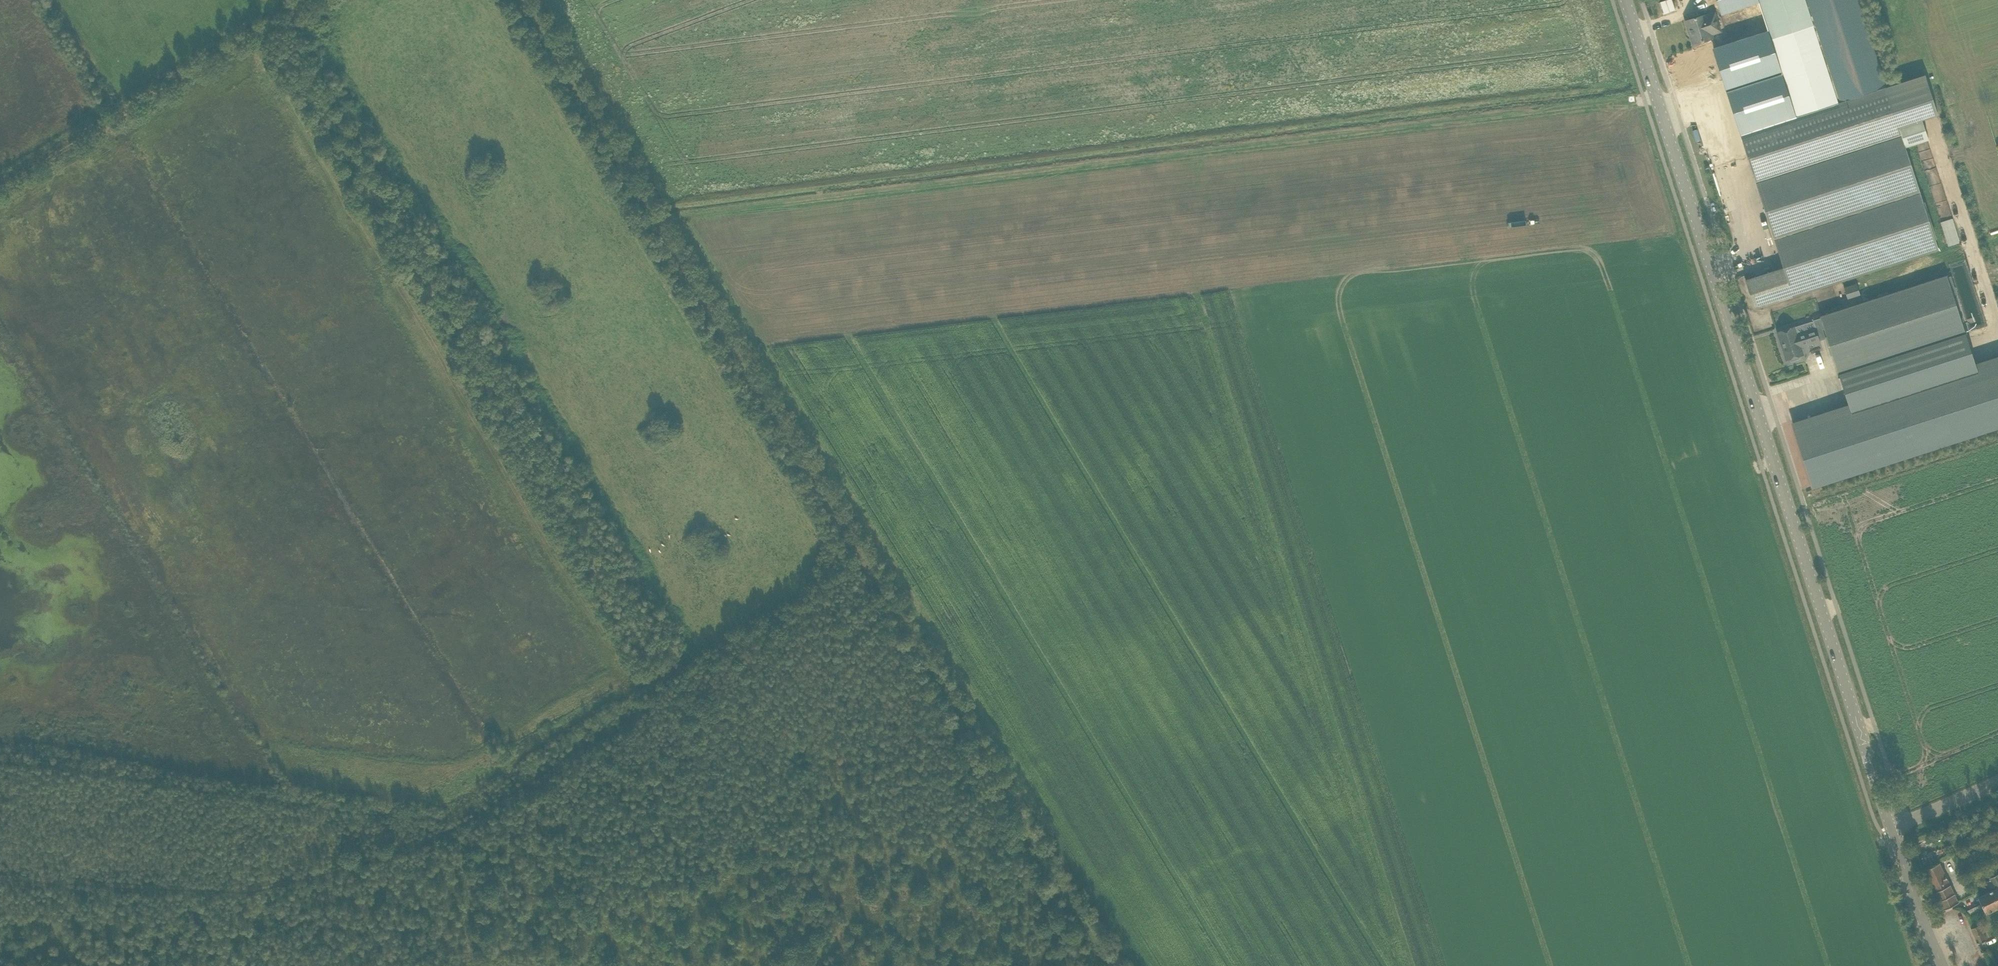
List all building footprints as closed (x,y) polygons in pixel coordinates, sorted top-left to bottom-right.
[(1758,0),(1716,0),(1721,14),(1759,2),(1758,0)] [(1768,31),(1795,117),(1836,103),(1811,27),(1814,26),(1806,0),(1758,0),(1768,31)] [(1814,26),(1811,27),(1836,103),(1886,88),(1857,0),(1806,0),(1814,26)] [(1693,44),(1693,45),(1711,39),(1709,33),(1719,29),(1715,14),(1704,17),(1704,15),(1685,21),(1688,30),(1690,29),(1695,43),(1693,44)] [(1768,31),(1713,48),(1741,134),(1755,179),(1784,268),(1745,280),(1755,308),(1803,292),(1803,293),(1938,249),(1905,147),(1928,139),(1922,120),(1899,128),(1886,88),(1836,103),(1795,117),(1768,31)] [(1940,222),(1949,245),(1961,241),(1952,218),(1940,222)] [(1795,431),(1813,486),(1997,426),(1997,366),(1978,372),(1965,333),(1947,276),(1820,317),(1821,318),(1825,332),(1839,374),(1851,413),(1795,431)] [(1850,286),(1844,288),(1848,300),(1854,298),(1850,286)] [(1786,329),(1777,332),(1781,343),(1783,347),(1782,347),(1786,360),(1790,359),(1791,361),(1800,358),(1799,356),(1803,355),(1801,346),(1820,340),(1818,335),(1825,332),(1821,318),(1813,321),(1816,329),(1797,335),(1797,334),(1796,333),(1796,332),(1795,331),(1794,330),(1792,329),(1791,329),(1790,329),(1789,329),(1787,329),(1786,329)] [(1924,871),(1943,910),(1959,902),(1940,863),(1924,871)] [(1989,879),(1990,880),(1986,882),(1990,889),(1994,887),(1993,885),(1995,885),(1997,888),(1978,897),(1981,904),(1968,910),(1971,917),(1984,910),(1986,914),(1997,908),(1997,874),(1989,879)] [(1986,939),(1980,925),(1971,929),(1977,943),(1986,939)]
